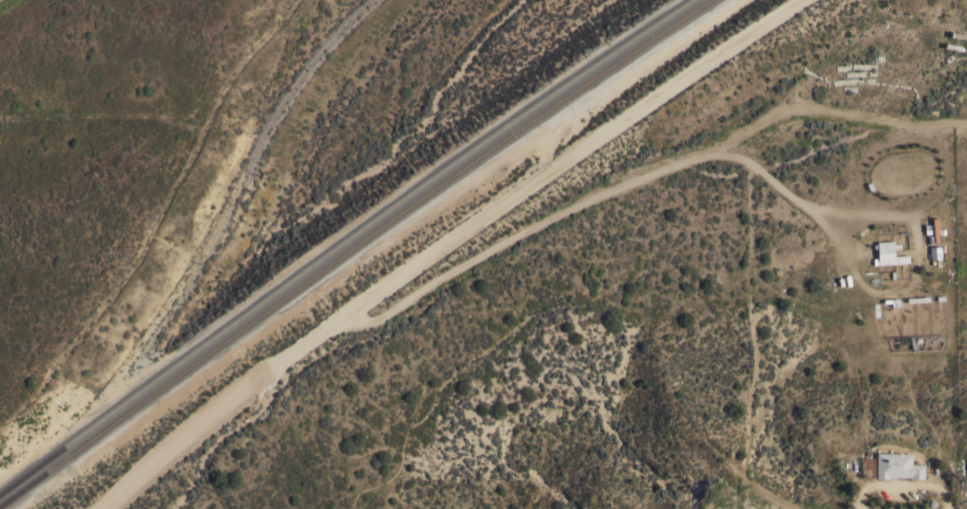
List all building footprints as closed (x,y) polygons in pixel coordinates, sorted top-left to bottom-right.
[(878,265),(877,262),(871,262),(871,257),(877,257),(877,248),(873,249),(873,244),(877,244),(877,242),(893,241),(893,244),(900,244),(900,249),(893,249),(894,256),(908,255),(909,263),(878,265)] [(894,452),(902,452),(902,453),(911,453),(911,463),(924,463),(924,478),(909,478),(909,476),(888,476),(888,478),(875,478),(876,452),(894,452)]
